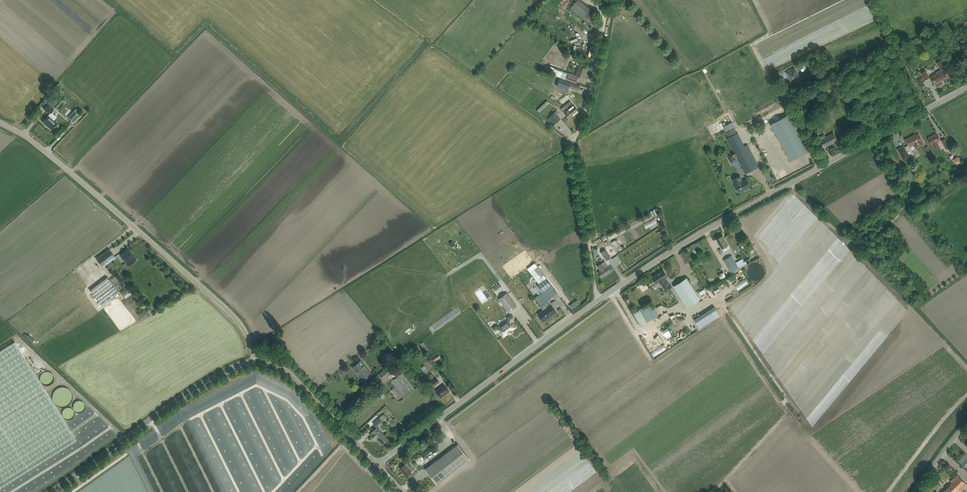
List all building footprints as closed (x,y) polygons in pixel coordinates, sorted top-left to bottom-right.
[(575,2),(571,7),(592,26),(596,30),(599,26),(588,17),(593,11),(580,0),(577,0),(575,2)] [(546,66),(544,71),(548,72),(553,74),(557,76),(560,77),(562,71),(550,66),(550,67),(546,66)] [(569,73),(566,79),(571,81),(576,83),(579,76),(584,78),(587,69),(583,67),(580,66),(576,75),(569,72),(569,73)] [(791,81),(800,76),(795,68),(786,72),(791,81)] [(814,69),(804,75),(807,81),(817,75),(814,69)] [(949,76),(947,72),(945,69),(943,70),(942,69),(936,73),(931,76),(935,84),(949,76)] [(570,86),(569,87),(579,90),(580,86),(563,80),(562,84),(570,86)] [(559,100),(568,93),(568,92),(566,90),(557,97),(559,100)] [(547,100),(537,110),(539,112),(549,102),(547,100)] [(569,108),(568,109),(571,113),(572,112),(573,114),(573,115),(579,111),(570,101),(564,106),(566,108),(568,107),(569,108)] [(50,114),(43,122),(52,129),(55,126),(55,125),(57,123),(54,120),(57,117),(53,113),(54,111),(53,111),(54,109),(48,104),(44,109),(50,114)] [(572,112),(571,113),(568,109),(569,108),(568,107),(566,108),(564,106),(561,109),(570,119),(573,115),(573,114),(572,112)] [(554,112),(547,119),(553,126),(561,119),(554,112)] [(808,151),(788,114),(770,124),(791,161),(808,151)] [(817,135),(812,125),(807,128),(812,138),(817,135)] [(757,168),(748,150),(747,150),(738,132),(737,133),(734,127),(726,131),(729,137),(727,138),(746,173),(757,168)] [(821,139),(818,141),(822,149),(837,140),(835,136),(833,133),(830,134),(826,137),(824,134),(820,136),(821,139)] [(928,138),(931,142),(932,145),(932,144),(934,148),(939,146),(937,142),(941,140),(937,133),(928,138)] [(915,134),(906,139),(910,147),(914,145),(916,149),(924,144),(922,140),(919,134),(916,136),(915,134)] [(946,149),(950,147),(945,139),(942,140),(946,149)] [(904,146),(898,149),(903,160),(909,156),(904,146)] [(735,185),(736,187),(738,192),(746,188),(746,189),(750,187),(746,179),(743,180),(740,175),(732,179),(735,185)] [(723,235),(716,239),(719,243),(722,248),(724,252),(730,248),(728,244),(725,239),(723,235)] [(109,249),(105,252),(96,259),(103,267),(115,257),(109,249)] [(129,265),(131,263),(135,260),(131,254),(132,253),(128,249),(124,252),(120,256),(125,263),(123,264),(123,266),(125,268),(126,269),(129,266),(129,265)] [(606,249),(601,252),(606,259),(611,256),(606,249)] [(724,259),(723,260),(732,274),(740,269),(740,268),(736,262),(732,255),(724,259)] [(602,263),(598,266),(601,270),(598,272),(602,278),(612,271),(609,267),(608,265),(605,261),(602,263)] [(668,276),(663,269),(652,276),(657,283),(660,281),(664,288),(670,284),(666,278),(668,276)] [(90,290),(101,306),(119,292),(115,287),(121,283),(123,281),(121,277),(120,278),(117,274),(116,275),(109,280),(107,277),(90,290)] [(544,290),(535,297),(538,301),(541,305),(540,306),(543,310),(538,314),(544,321),(556,312),(551,304),(548,300),(557,292),(552,285),(546,277),(539,283),(544,290)] [(674,286),(687,307),(700,299),(686,278),(674,286)] [(706,288),(701,292),(706,297),(710,294),(706,288)] [(516,306),(507,293),(499,299),(509,311),(516,306)] [(716,293),(706,299),(708,302),(718,295),(716,293)] [(658,316),(653,307),(650,303),(640,309),(647,322),(658,316)] [(16,322),(23,319),(21,314),(14,317),(16,322)] [(703,314),(694,319),(700,328),(709,323),(709,322),(703,314)] [(513,330),(518,327),(514,322),(514,317),(513,315),(510,315),(508,316),(507,321),(500,326),(496,325),(494,327),(493,330),(495,332),(499,333),(503,338),(508,334),(508,335),(513,331),(513,330)] [(666,330),(670,338),(676,334),(672,326),(666,330)] [(657,331),(661,337),(666,335),(662,328),(657,331)] [(428,348),(423,342),(423,341),(420,344),(425,351),(428,348)] [(76,439),(15,342),(0,351),(0,488),(76,439)] [(361,360),(357,364),(353,367),(364,381),(372,374),(361,360)] [(387,368),(387,367),(378,374),(383,380),(391,373),(391,372),(393,371),(389,366),(387,368)] [(430,382),(433,386),(439,381),(437,377),(430,382)] [(449,391),(446,387),(444,384),(436,390),(438,394),(441,398),(449,391)] [(383,414),(379,418),(379,417),(373,423),(376,426),(386,417),(383,414)] [(378,440),(382,444),(384,442),(385,441),(388,438),(377,427),(372,432),(372,433),(370,435),(375,440),(377,437),(379,439),(378,440)] [(425,468),(437,483),(470,459),(458,443),(425,468)] [(962,464),(965,467),(966,465),(966,455),(966,454),(958,461),(962,464)] [(406,477),(414,469),(407,462),(400,468),(404,472),(404,473),(404,474),(406,477)] [(958,489),(960,491),(966,485),(957,475),(950,481),(952,483),(942,491),(955,491),(958,489)]
